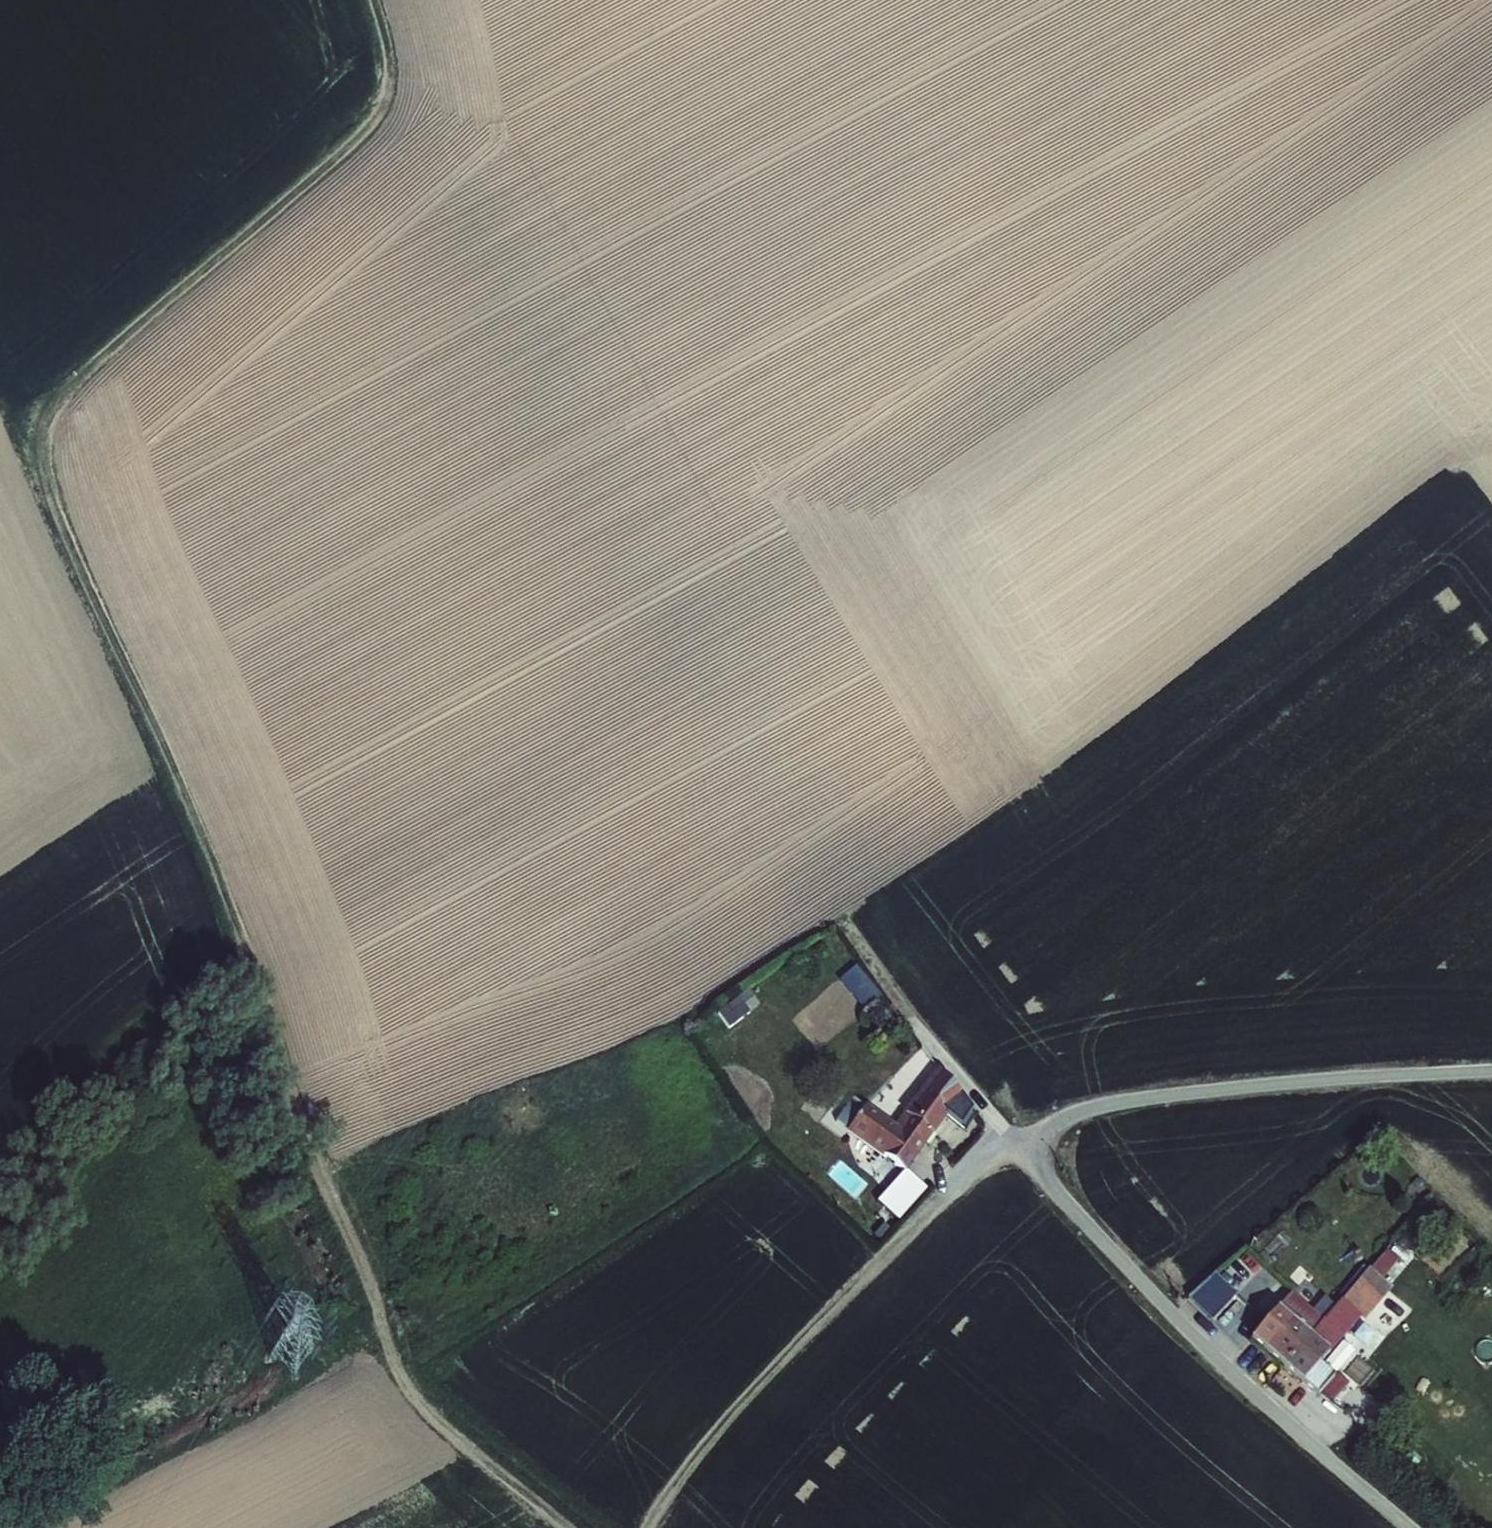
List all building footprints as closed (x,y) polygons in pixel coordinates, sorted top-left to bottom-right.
[(861,1009),(878,995),(855,966),(838,980),(861,1009)] [(748,991),(716,1010),(726,1027),(758,1008),(748,991)] [(951,1129),(972,1113),(938,1072),(918,1088),(933,1107),(913,1129),(916,1133),(901,1149),(869,1121),(854,1137),(908,1185),(951,1129)] [(1212,1273),(1187,1297),(1208,1320),(1234,1296),(1212,1273)] [(1286,1368),(1340,1305),(1315,1281),(1297,1299),(1305,1307),(1284,1329),(1273,1320),(1254,1339),(1286,1368)] [(1346,1299),(1340,1305),(1286,1368),(1318,1396),(1335,1378),(1321,1364),(1332,1350),(1327,1346),(1338,1333),(1344,1339),(1365,1317),(1346,1299)] [(1365,1317),(1344,1339),(1368,1361),(1388,1338),(1365,1317)]
